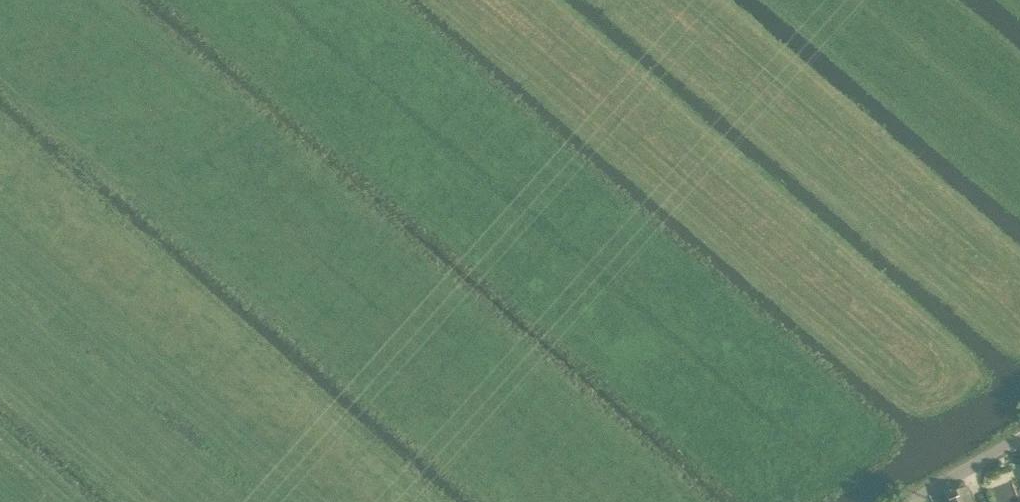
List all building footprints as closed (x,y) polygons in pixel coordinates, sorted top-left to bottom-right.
[(968,486),(946,494),(949,501),(974,501),(968,486)]
